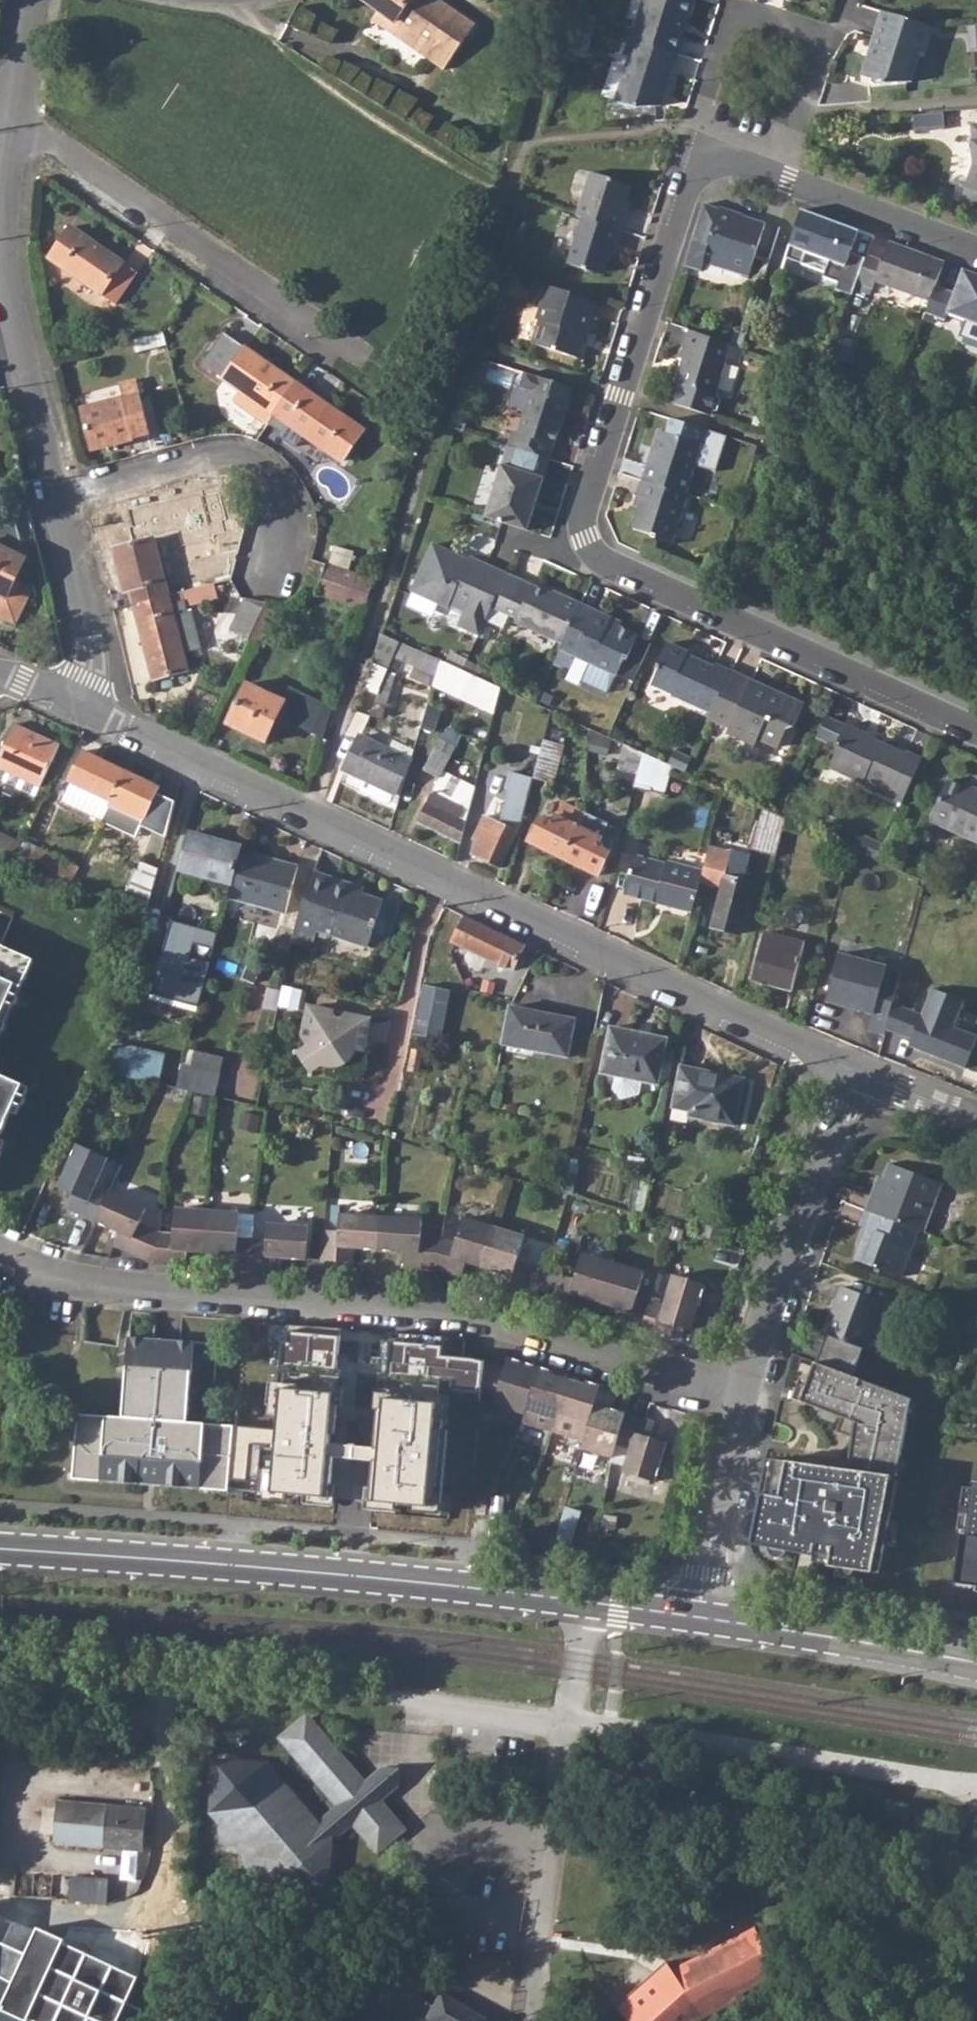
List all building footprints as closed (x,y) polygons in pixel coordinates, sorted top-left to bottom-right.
[(380,11),(373,21),(445,68),(475,24),(441,0),(364,0),(380,11)] [(695,0),(648,0),(641,23),(637,21),(631,42),(677,56),(695,0)] [(909,82),(918,52),(923,53),(929,33),(931,27),(880,11),(860,74),(878,80),(878,85),(909,82)] [(561,53),(575,58),(585,28),(570,24),(561,53)] [(629,58),(615,101),(638,109),(654,107),(660,85),(667,87),(677,56),(631,42),(627,41),(622,56),(629,58)] [(660,85),(654,107),(661,106),(667,87),(660,85)] [(611,111),(638,109),(615,101),(611,111)] [(970,165),(962,190),(958,203),(976,210),(976,124),(967,125),(970,165)] [(587,173),(574,214),(579,215),(620,228),(624,215),(620,214),(629,188),(587,173)] [(763,221),(704,203),(684,265),(699,270),(702,260),(745,274),(763,221)] [(871,234),(800,208),(785,257),(802,263),(806,252),(827,260),(821,276),(836,281),(833,288),(849,293),(853,280),(863,254),(871,234)] [(600,272),(609,246),(614,247),(620,228),(579,215),(563,264),(583,270),(584,267),(600,272)] [(49,256),(115,302),(136,271),(71,225),(49,256)] [(873,280),(928,300),(934,284),(943,261),(888,240),(881,261),(863,254),(853,280),(871,287),(873,280)] [(953,290),(934,284),(928,300),(924,312),(943,319),(945,310),(963,317),(972,314),(976,316),(976,278),(976,276),(976,274),(961,268),(953,290)] [(531,343),(577,358),(582,341),(585,331),(589,332),(594,315),(590,314),(595,299),(545,283),(534,317),(539,319),(531,343)] [(976,322),(976,316),(972,314),(963,317),(976,322)] [(730,344),(690,329),(685,346),(688,347),(684,358),(677,381),(681,382),(674,402),(710,413),(711,411),(717,410),(720,399),(714,393),(726,356),(738,360),(741,348),(730,344)] [(741,348),(745,333),(734,330),(730,344),(741,348)] [(203,364),(240,390),(236,396),(238,403),(256,416),(263,414),(272,421),(297,384),(225,334),(203,364)] [(77,410),(87,450),(150,434),(138,381),(121,384),(124,398),(77,410)] [(270,424),(289,437),(295,429),(326,450),(342,462),(363,431),(297,384),(272,421),(270,424)] [(552,444),(566,400),(530,389),(516,432),(509,430),(505,443),(542,455),(546,442),(552,444)] [(320,459),(326,450),(295,429),(289,437),(320,459)] [(685,492),(699,443),(657,430),(642,478),(685,492)] [(548,457),(552,444),(546,442),(542,455),(548,457)] [(505,443),(482,514),(502,521),(525,528),(548,457),(542,455),(505,443)] [(674,542),(688,493),(685,492),(642,478),(638,496),(642,497),(633,527),(654,533),(653,536),(674,542)] [(18,534),(13,514),(0,517),(0,538),(18,534)] [(130,590),(133,605),(182,592),(232,580),(237,562),(178,578),(167,535),(114,548),(124,592),(130,590)] [(491,607),(506,574),(467,556),(466,560),(431,544),(409,590),(445,608),(446,603),(464,611),(457,626),(478,636),(491,607)] [(0,546),(0,616),(17,624),(34,588),(16,579),(26,558),(0,546)] [(325,578),(368,594),(373,579),(329,564),(325,578)] [(491,607),(517,618),(515,622),(562,642),(580,604),(561,595),(560,598),(549,594),(506,574),(491,607)] [(320,593),(364,609),(368,594),(325,578),(320,593)] [(549,594),(560,598),(561,595),(551,589),(549,594)] [(185,602),(182,592),(133,605),(154,680),(190,670),(185,655),(172,605),(185,602)] [(233,631),(250,640),(264,611),(268,603),(249,598),(233,631)] [(199,651),(185,602),(172,605),(185,655),(199,651)] [(604,693),(613,675),(620,659),(623,661),(634,635),(615,626),(606,622),(608,617),(580,604),(562,642),(552,665),(569,672),(575,658),(587,663),(579,681),(604,693)] [(618,621),(608,617),(606,622),(615,626),(618,621)] [(432,675),(436,676),(436,674),(441,660),(380,633),(371,662),(374,663),(386,669),(392,656),(413,667),(432,675)] [(711,667),(696,660),(695,663),(684,658),(686,652),(665,642),(653,668),(657,671),(649,685),(710,713),(729,672),(713,665),(711,667)] [(684,658),(695,663),(696,660),(697,657),(686,652),(684,658)] [(433,686),(493,714),(500,688),(441,660),(436,674),(436,676),(433,686)] [(384,704),(393,677),(384,674),(386,669),(374,663),(366,687),(375,690),(372,700),(384,704)] [(409,678),(427,685),(432,675),(413,667),(409,678)] [(725,733),(753,746),(756,739),(776,748),(784,731),(791,728),(802,706),(772,692),(769,697),(751,689),(754,684),(729,672),(710,713),(708,719),(728,727),(725,733)] [(229,723),(266,742),(286,701),(249,683),(229,723)] [(772,692),(754,684),(751,689),(769,697),(772,692)] [(833,748),(844,724),(824,715),(814,739),(833,748)] [(35,785),(55,744),(11,724),(0,746),(0,768),(35,785)] [(904,755),(871,740),(872,736),(844,724),(833,748),(835,753),(828,768),(861,783),(863,779),(880,788),(884,796),(900,804),(920,759),(905,752),(904,755)] [(382,784),(395,791),(409,760),(359,737),(345,769),(362,778),(380,787),(382,784)] [(543,739),(533,777),(552,783),(562,744),(543,739)] [(618,771),(637,777),(643,753),(625,745),(618,771)] [(439,778),(418,821),(460,843),(475,787),(442,770),(449,755),(433,748),(422,770),(439,778)] [(674,750),(668,765),(674,767),(685,772),(691,758),(674,750)] [(56,801),(98,820),(106,805),(122,771),(80,751),(56,801)] [(634,789),(659,795),(667,764),(643,753),(637,777),(634,789)] [(668,765),(667,764),(659,795),(665,797),(674,767),(668,765)] [(122,771),(106,805),(140,821),(157,787),(122,771)] [(637,777),(618,771),(614,784),(634,789),(637,777)] [(523,811),(533,777),(512,772),(508,784),(515,786),(513,791),(505,789),(501,805),(523,811)] [(380,787),(362,778),(358,786),(360,792),(384,804),(390,801),(395,791),(382,784),(380,787)] [(976,844),(976,843),(976,785),(972,794),(945,781),(926,820),(976,844)] [(757,805),(747,845),(750,846),(749,851),(775,856),(785,818),(757,805)] [(474,854),(501,867),(516,833),(500,825),(505,815),(490,807),(477,833),(483,836),(474,854)] [(531,842),(564,859),(580,826),(547,809),(531,842)] [(564,859),(598,876),(611,852),(613,839),(603,835),(608,825),(585,814),(580,826),(564,859)] [(14,856),(21,843),(0,834),(0,850),(14,856)] [(179,872),(229,885),(237,851),(239,847),(189,834),(179,872)] [(880,847),(861,838),(855,850),(875,860),(880,847)] [(14,856),(70,880),(78,863),(22,840),(21,843),(14,856)] [(713,928),(739,936),(753,887),(741,883),(748,858),(712,849),(703,884),(723,889),(713,928)] [(225,897),(285,913),(296,866),(237,851),(229,885),(225,897)] [(626,896),(693,913),(704,871),(668,861),(667,864),(636,856),(626,896)] [(121,900),(144,910),(155,868),(138,861),(121,900)] [(353,885),(313,871),(293,929),(314,936),(316,929),(366,946),(371,931),(388,936),(398,906),(351,890),(353,885)] [(448,942),(509,971),(522,943),(447,907),(436,931),(450,938),(448,942)] [(314,936),(293,929),(292,931),(290,940),(310,947),(314,936)] [(388,936),(371,931),(366,946),(383,952),(388,936)] [(754,982),(792,992),(805,942),(766,932),(754,982)] [(35,959),(0,943),(0,1038),(35,959)] [(870,1031),(884,1034),(901,970),(838,953),(825,1001),(874,1014),(870,1031)] [(413,1038),(438,1043),(450,981),(425,977),(413,1038)] [(261,1010),(274,1012),(279,992),(265,989),(261,1010)] [(500,1044),(565,1057),(572,1020),(508,1006),(500,1044)] [(296,1053),(309,1071),(313,1068),(318,1064),(331,1065),(342,1063),(346,1060),(352,1048),(360,1050),(365,1019),(342,1014),(335,1017),(331,1012),(306,1007),(300,1036),(306,1045),(296,1053)] [(635,1083),(653,1087),(663,1040),(605,1027),(596,1075),(609,1078),(635,1083)] [(109,1075),(155,1086),(163,1057),(116,1047),(109,1075)] [(191,1068),(220,1075),(223,1059),(194,1053),(191,1068)] [(691,1115),(732,1123),(742,1076),(678,1062),(669,1105),(691,1110),(691,1115)] [(176,1090),(214,1099),(220,1075),(191,1068),(181,1066),(176,1090)] [(11,1112),(18,1116),(31,1086),(0,1073),(0,1136),(11,1112)] [(614,1101),(632,1097),(635,1083),(609,1078),(606,1092),(614,1101)] [(68,1208),(96,1221),(108,1194),(94,1187),(108,1157),(79,1144),(58,1187),(74,1194),(68,1208)] [(890,1161),(884,1177),(877,1196),(872,1194),(866,1210),(917,1230),(924,1232),(943,1182),(890,1161)] [(878,1175),(872,1194),(877,1196),(884,1177),(878,1175)] [(112,1244),(153,1263),(161,1232),(140,1223),(146,1208),(110,1190),(108,1194),(96,1221),(119,1232),(112,1244)] [(187,1250),(204,1252),(207,1211),(177,1209),(175,1234),(161,1232),(153,1263),(187,1265),(187,1250)] [(900,1276),(917,1230),(866,1210),(861,1224),(866,1227),(854,1259),(900,1276)] [(220,1269),(249,1271),(251,1240),(238,1239),(238,1214),(207,1211),(204,1252),(221,1253),(220,1269)] [(354,1249),(378,1250),(381,1218),(340,1215),(340,1232),(322,1231),(321,1260),(353,1262),(354,1249)] [(403,1266),(434,1268),(441,1239),(421,1237),(422,1221),(381,1218),(378,1250),(404,1252),(403,1266)] [(465,1262),(481,1267),(491,1227),(463,1219),(456,1243),(441,1239),(434,1268),(461,1278),(465,1262)] [(266,1241),(251,1240),(249,1271),(252,1271),(279,1273),(280,1257),(307,1258),(309,1228),(268,1225),(266,1241)] [(523,1237),(491,1227),(481,1267),(497,1273),(494,1287),(524,1295),(531,1265),(517,1262),(523,1237)] [(585,1297),(601,1303),(612,1264),(581,1255),(574,1280),(560,1274),(552,1303),(580,1312),(585,1297)] [(614,1322),(640,1330),(649,1302),(636,1298),(643,1274),(612,1264),(601,1303),(618,1309),(614,1322)] [(664,1306),(649,1302),(640,1330),(668,1339),(673,1323),(691,1331),(704,1284),(673,1275),(664,1306)] [(825,1334),(865,1348),(881,1301),(843,1285),(825,1334)] [(976,1337),(976,1335),(976,1321),(970,1319),(964,1332),(976,1337)] [(827,1335),(816,1364),(854,1378),(866,1350),(827,1335)] [(74,1478),(228,1491),(233,1426),(187,1423),(193,1341),(130,1337),(124,1417),(79,1414),(74,1472),(74,1478)] [(480,1400),(524,1414),(538,1367),(507,1358),(504,1367),(484,1361),(480,1400)] [(364,1503),(449,1510),(459,1381),(265,1364),(253,1492),(338,1500),(339,1497),(364,1499),(364,1503)] [(831,1567),(880,1575),(892,1514),(886,1513),(893,1477),(898,1478),(913,1401),(854,1378),(816,1364),(801,1403),(842,1421),(839,1429),(854,1436),(850,1460),(802,1455),(801,1464),(774,1461),(757,1547),(799,1552),(800,1545),(834,1551),(831,1567)] [(522,1422),(551,1431),(567,1380),(551,1375),(551,1372),(538,1367),(524,1414),(522,1422)] [(551,1431),(583,1440),(599,1386),(585,1381),(584,1385),(567,1380),(551,1431)] [(611,1457),(615,1444),(625,1414),(611,1410),(616,1391),(599,1386),(583,1440),(579,1448),(611,1457)] [(654,1423),(625,1414),(615,1444),(626,1447),(630,1448),(622,1471),(655,1482),(666,1442),(649,1437),(654,1423)] [(975,1484),(974,1489),(968,1531),(968,1535),(963,1535),(957,1584),(976,1587),(976,1484),(975,1484)] [(974,1489),(966,1488),(960,1530),(968,1531),(974,1489)] [(477,1513),(486,1514),(487,1500),(478,1499),(477,1513)] [(377,1853),(405,1830),(379,1799),(399,1782),(386,1765),(364,1782),(307,1712),(278,1736),(335,1804),(311,1823),(261,1763),(215,1760),(211,1804),(224,1820),(219,1824),(220,1840),(235,1840),(238,1837),(249,1850),(245,1854),(245,1869),(261,1870),(264,1867),(275,1880),(323,1884),(326,1839),(349,1821),(377,1853)] [(145,1853),(148,1810),(57,1801),(53,1842),(145,1853)] [(73,1875),(71,1899),(109,1902),(111,1877),(73,1875)] [(14,1982),(2,2009),(28,2020),(122,2020),(143,1975),(69,1941),(71,1938),(41,1924),(29,1951),(0,1937),(0,1976),(14,1982)] [(609,2007),(621,2020),(692,2020),(697,2016),(760,1978),(743,1937),(671,1969),(664,1961),(654,1969),(609,2007)] [(444,1993),(440,1999),(432,1994),(423,2006),(432,2012),(428,2018),(433,2020),(486,2020),(444,1993)] [(359,1997),(345,2020),(401,2020),(359,1997)]
